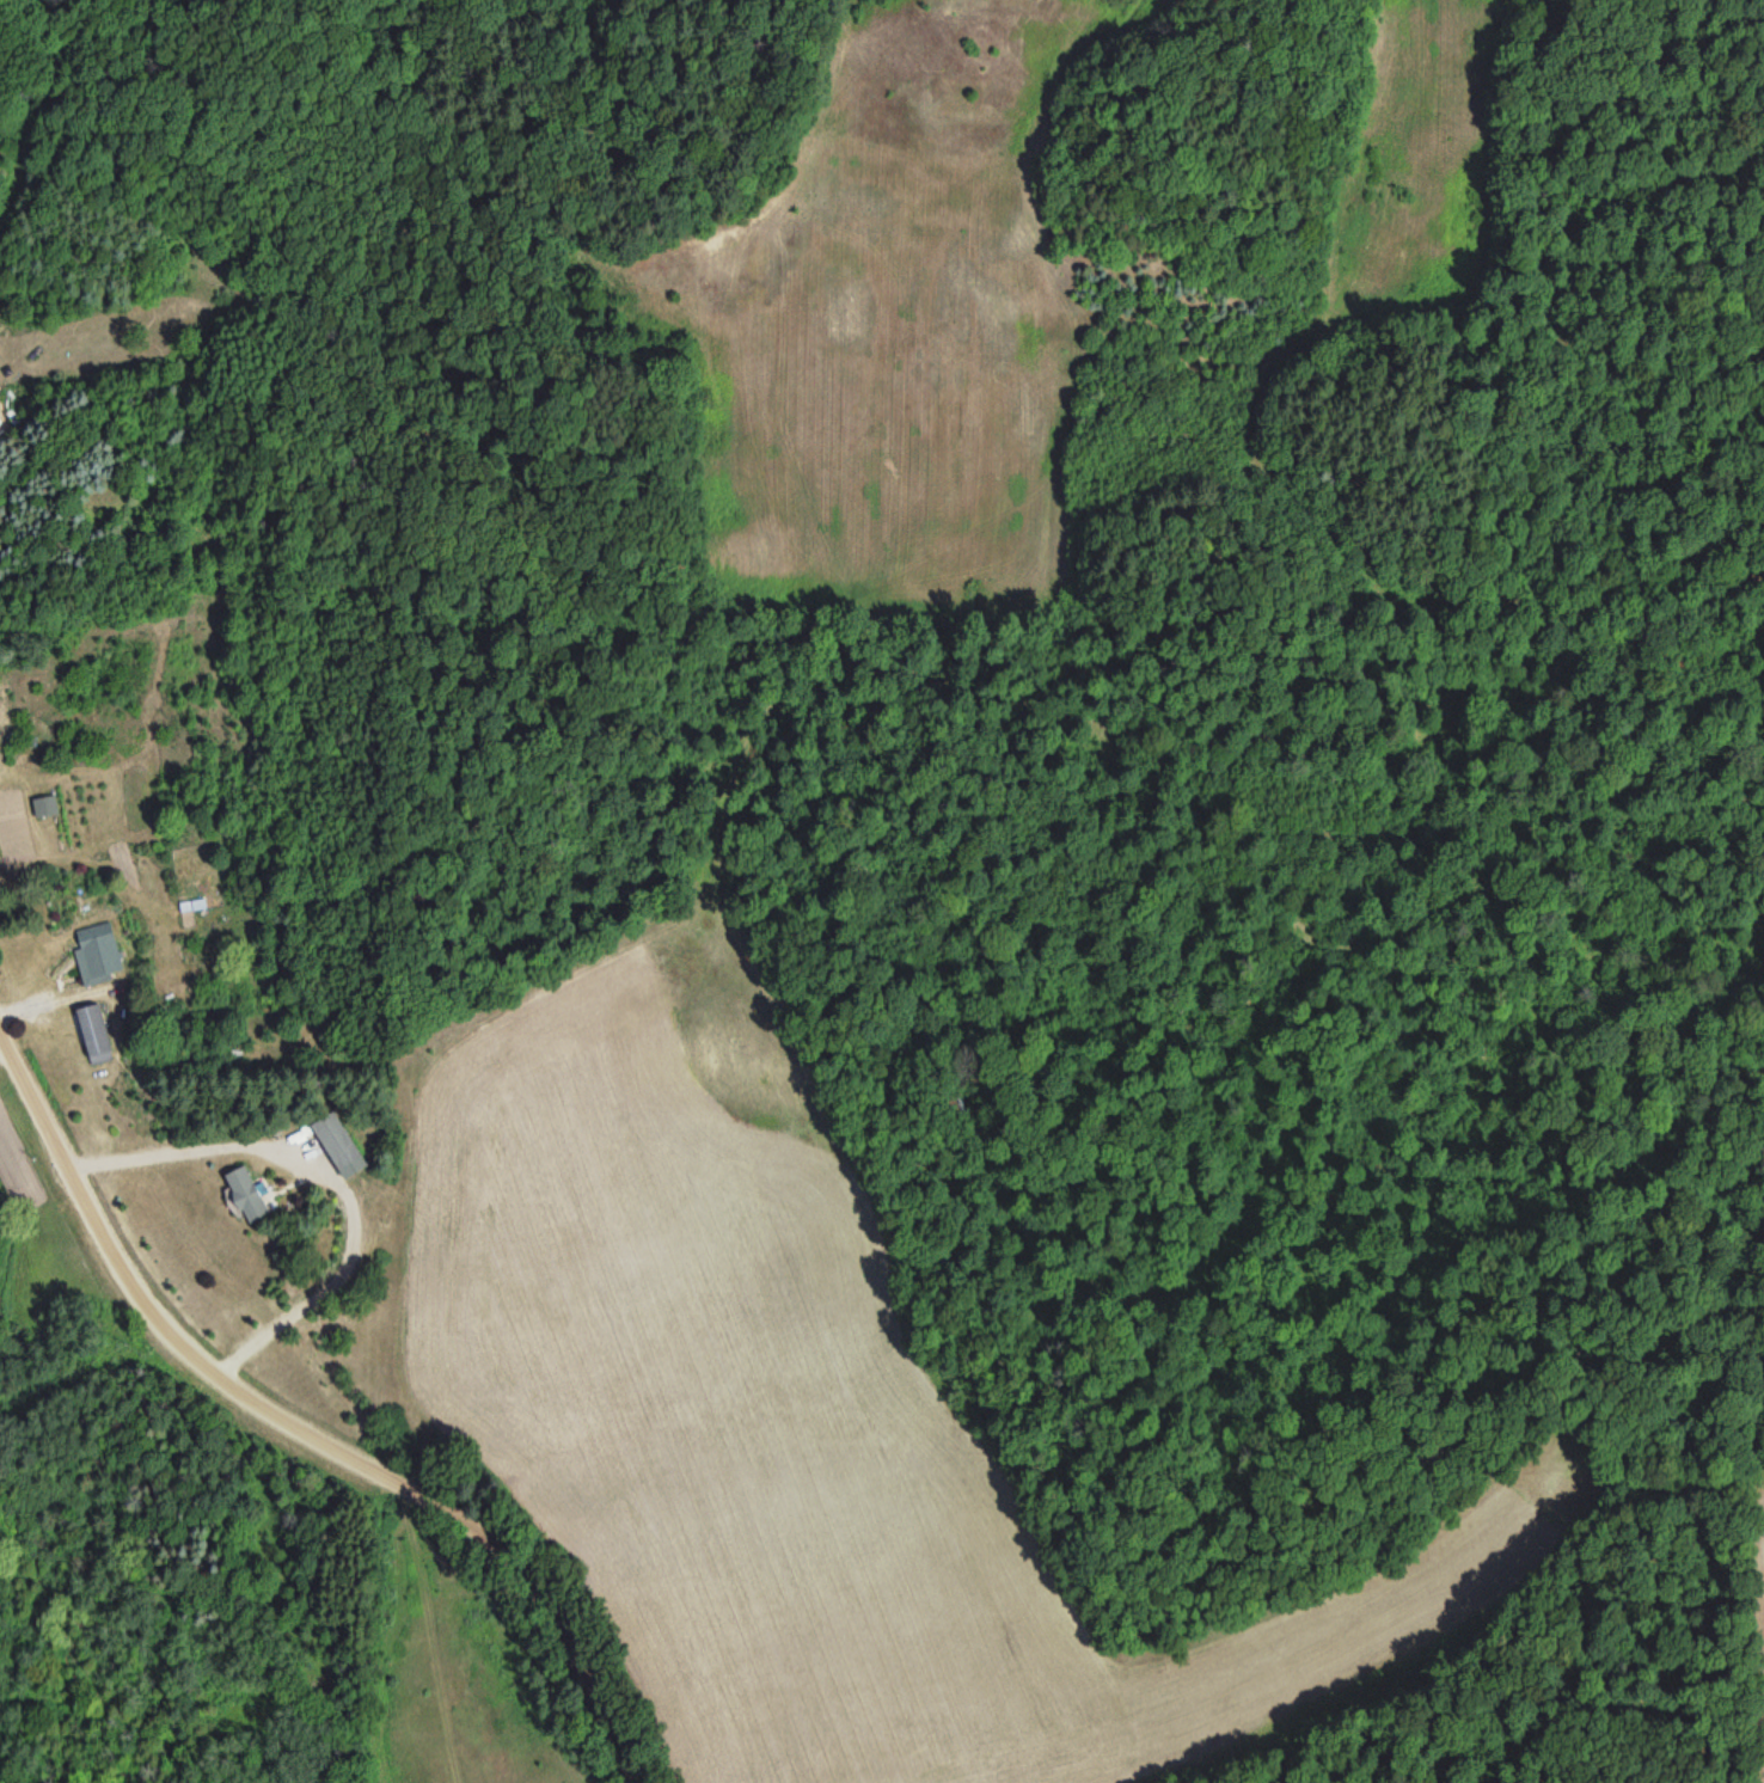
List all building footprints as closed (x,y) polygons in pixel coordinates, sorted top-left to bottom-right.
[(34,821),(57,816),(52,796),(29,802),(34,821)] [(208,911),(207,902),(183,904),(184,913),(208,911)] [(70,933),(80,990),(122,981),(111,925),(70,933)] [(72,1011),(85,1060),(115,1052),(103,1003),(72,1011)] [(336,1180),(360,1168),(332,1112),(308,1124),(336,1180)] [(241,1225),(264,1214),(241,1165),(218,1176),(241,1225)] [(364,1336),(352,1313),(344,1317),(356,1340),(364,1336)]
